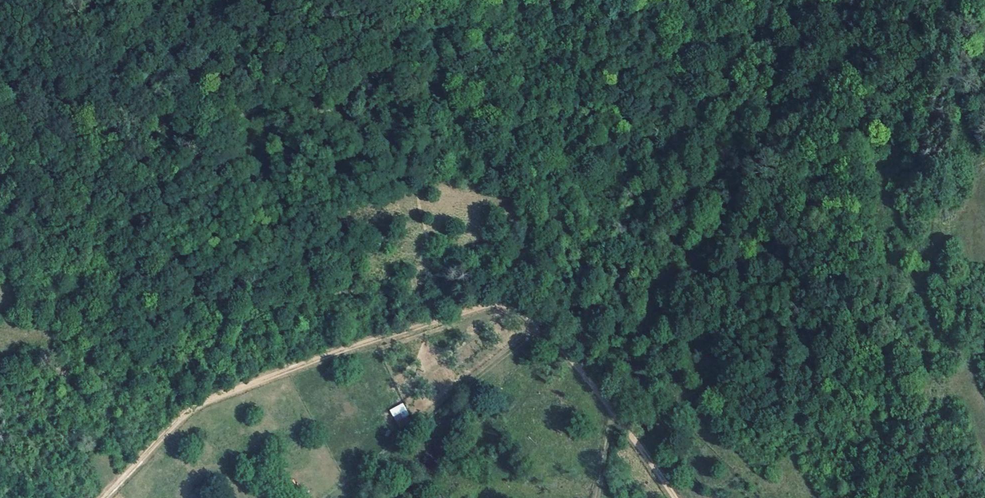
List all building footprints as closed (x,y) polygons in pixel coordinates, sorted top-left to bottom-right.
[(390,409),(398,427),(412,421),(404,403),(390,409)]
